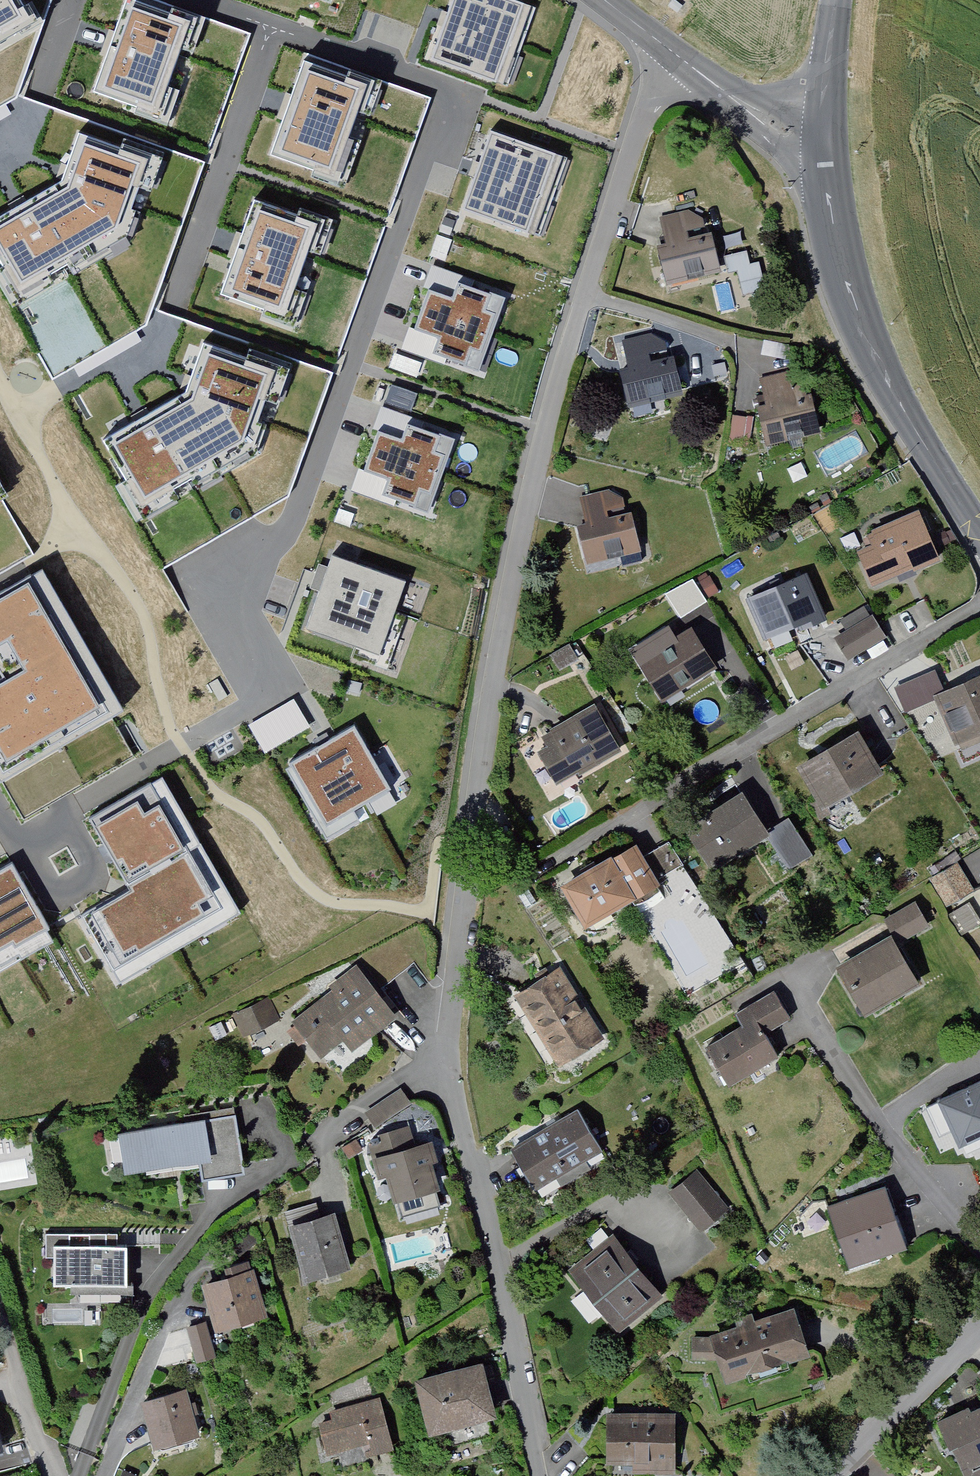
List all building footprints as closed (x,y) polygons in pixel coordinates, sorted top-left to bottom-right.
[(30,51),(52,0),(13,0),(19,12),(0,21),(0,65),(30,51)] [(13,0),(0,0),(0,21),(19,12),(13,0)] [(505,0),(440,0),(435,17),(422,56),(489,78),(513,3),(505,0)] [(670,6),(665,12),(675,19),(679,13),(670,6)] [(187,38),(109,9),(90,59),(74,103),(152,131),(187,38)] [(324,89),(271,69),(254,113),(238,154),(292,174),(324,89)] [(533,160),(473,142),(461,182),(450,219),(510,237),(533,160)] [(55,143),(40,165),(24,188),(1,199),(0,199),(0,251),(20,292),(96,246),(131,175),(55,143)] [(287,223),(227,205),(214,249),(200,295),(260,313),(287,223)] [(657,222),(662,247),(653,249),(660,280),(711,269),(704,239),(682,243),(680,235),(699,231),(697,225),(687,216),(657,222)] [(742,256),(718,261),(722,279),(734,276),(739,301),(761,296),(755,267),(745,269),(742,256)] [(493,290),(423,269),(396,361),(466,382),(493,290)] [(54,377),(107,346),(82,303),(68,279),(15,310),(54,377)] [(618,347),(624,372),(614,374),(623,411),(675,399),(667,363),(646,368),(644,359),(661,355),(659,347),(652,339),(618,347)] [(275,366),(207,346),(199,368),(189,392),(155,413),(113,439),(147,507),(247,443),(275,366)] [(755,384),(761,406),(753,408),(764,448),(812,435),(803,402),(780,408),(778,400),(800,394),(797,384),(786,375),(755,384)] [(383,404),(409,411),(415,391),(389,383),(383,404)] [(439,437),(362,412),(334,501),(410,525),(439,437)] [(729,420),(726,451),(743,452),(745,421),(729,420)] [(606,494),(576,501),(582,527),(571,530),(580,567),(613,559),(614,564),(615,567),(622,568),(639,564),(635,551),(632,549),(629,550),(619,515),(602,520),(600,516),(619,511),(616,501),(606,494)] [(865,546),(844,555),(860,597),(938,566),(916,512),(860,534),(865,546)] [(401,575),(308,545),(280,630),(374,660),(401,575)] [(741,601),(760,646),(818,622),(799,576),(741,601)] [(706,580),(696,585),(707,604),(717,598),(706,580)] [(51,597),(0,625),(0,684),(2,688),(23,676),(33,693),(0,711),(0,777),(17,807),(33,798),(134,741),(51,597)] [(867,617),(828,642),(843,666),(883,641),(867,617)] [(630,658),(655,700),(712,667),(687,625),(630,658)] [(927,674),(886,693),(895,713),(936,694),(927,674)] [(930,703),(953,750),(979,737),(979,679),(930,703)] [(524,741),(550,789),(612,755),(586,708),(524,741)] [(337,717),(269,760),(312,828),(380,786),(337,717)] [(848,731),(786,769),(813,813),(875,775),(848,731)] [(732,792),(676,828),(703,871),(759,834),(732,792)] [(185,800),(84,851),(150,981),(250,930),(185,800)] [(783,823),(761,838),(785,875),(807,860),(783,823)] [(626,845),(550,890),(575,931),(651,886),(636,862),(626,845)] [(664,845),(636,862),(651,886),(680,870),(664,845)] [(927,883),(942,909),(969,894),(955,868),(927,883)] [(0,882),(0,962),(36,942),(0,882)] [(880,931),(822,963),(855,1021),(912,989),(888,947),(925,926),(911,901),(875,922),(880,931)] [(949,916),(963,939),(979,929),(965,906),(949,916)] [(289,1022),(313,1055),(335,1038),(346,1053),(394,1016),(350,958),(318,982),(327,994),(289,1022)] [(504,995),(547,1066),(596,1037),(554,966),(504,995)] [(739,1024),(697,1048),(720,1087),(774,1057),(760,1032),(789,1015),(774,988),(732,1012),(739,1024)] [(228,1018),(238,1039),(275,1023),(266,1001),(228,1018)] [(945,1158),(979,1146),(979,1078),(924,1097),(945,1158)] [(360,1115),(366,1126),(403,1103),(397,1092),(360,1115)] [(502,1145),(527,1189),(594,1151),(570,1107),(502,1145)] [(230,1116),(110,1136),(116,1176),(165,1168),(167,1179),(191,1174),(193,1181),(240,1174),(230,1116)] [(376,1182),(383,1210),(430,1197),(421,1162),(426,1161),(421,1144),(408,1148),(402,1130),(358,1142),(363,1159),(369,1184),(376,1182)] [(349,1144),(335,1151),(341,1162),(355,1154),(349,1144)] [(663,1193),(695,1234),(725,1210),(693,1169),(663,1193)] [(821,1210),(840,1272),(901,1254),(881,1191),(821,1210)] [(292,1280),(337,1269),(324,1215),(279,1226),(292,1280)] [(232,1267),(256,1244),(244,1231),(219,1254),(232,1267)] [(611,1243),(565,1277),(607,1333),(653,1298),(611,1243)] [(44,1249),(44,1288),(65,1288),(65,1297),(132,1297),(132,1283),(121,1283),(121,1248),(44,1249)] [(195,1286),(210,1334),(259,1318),(244,1271),(195,1286)] [(709,1369),(713,1386),(801,1362),(787,1311),(699,1334),(701,1342),(686,1343),(685,1367),(709,1369)] [(202,1327),(179,1332),(188,1368),(210,1363),(202,1327)] [(474,1365),(403,1382),(417,1438),(487,1421),(474,1365)] [(970,1375),(979,1397),(979,1370),(970,1375)] [(129,1404),(142,1451),(191,1438),(178,1391),(129,1404)] [(373,1401),(328,1411),(330,1418),(307,1424),(316,1459),(360,1448),(363,1459),(386,1454),(373,1401)] [(929,1429),(940,1453),(949,1449),(961,1475),(979,1475),(979,1405),(929,1429)] [(668,1420),(599,1418),(598,1472),(667,1474),(668,1420)]
